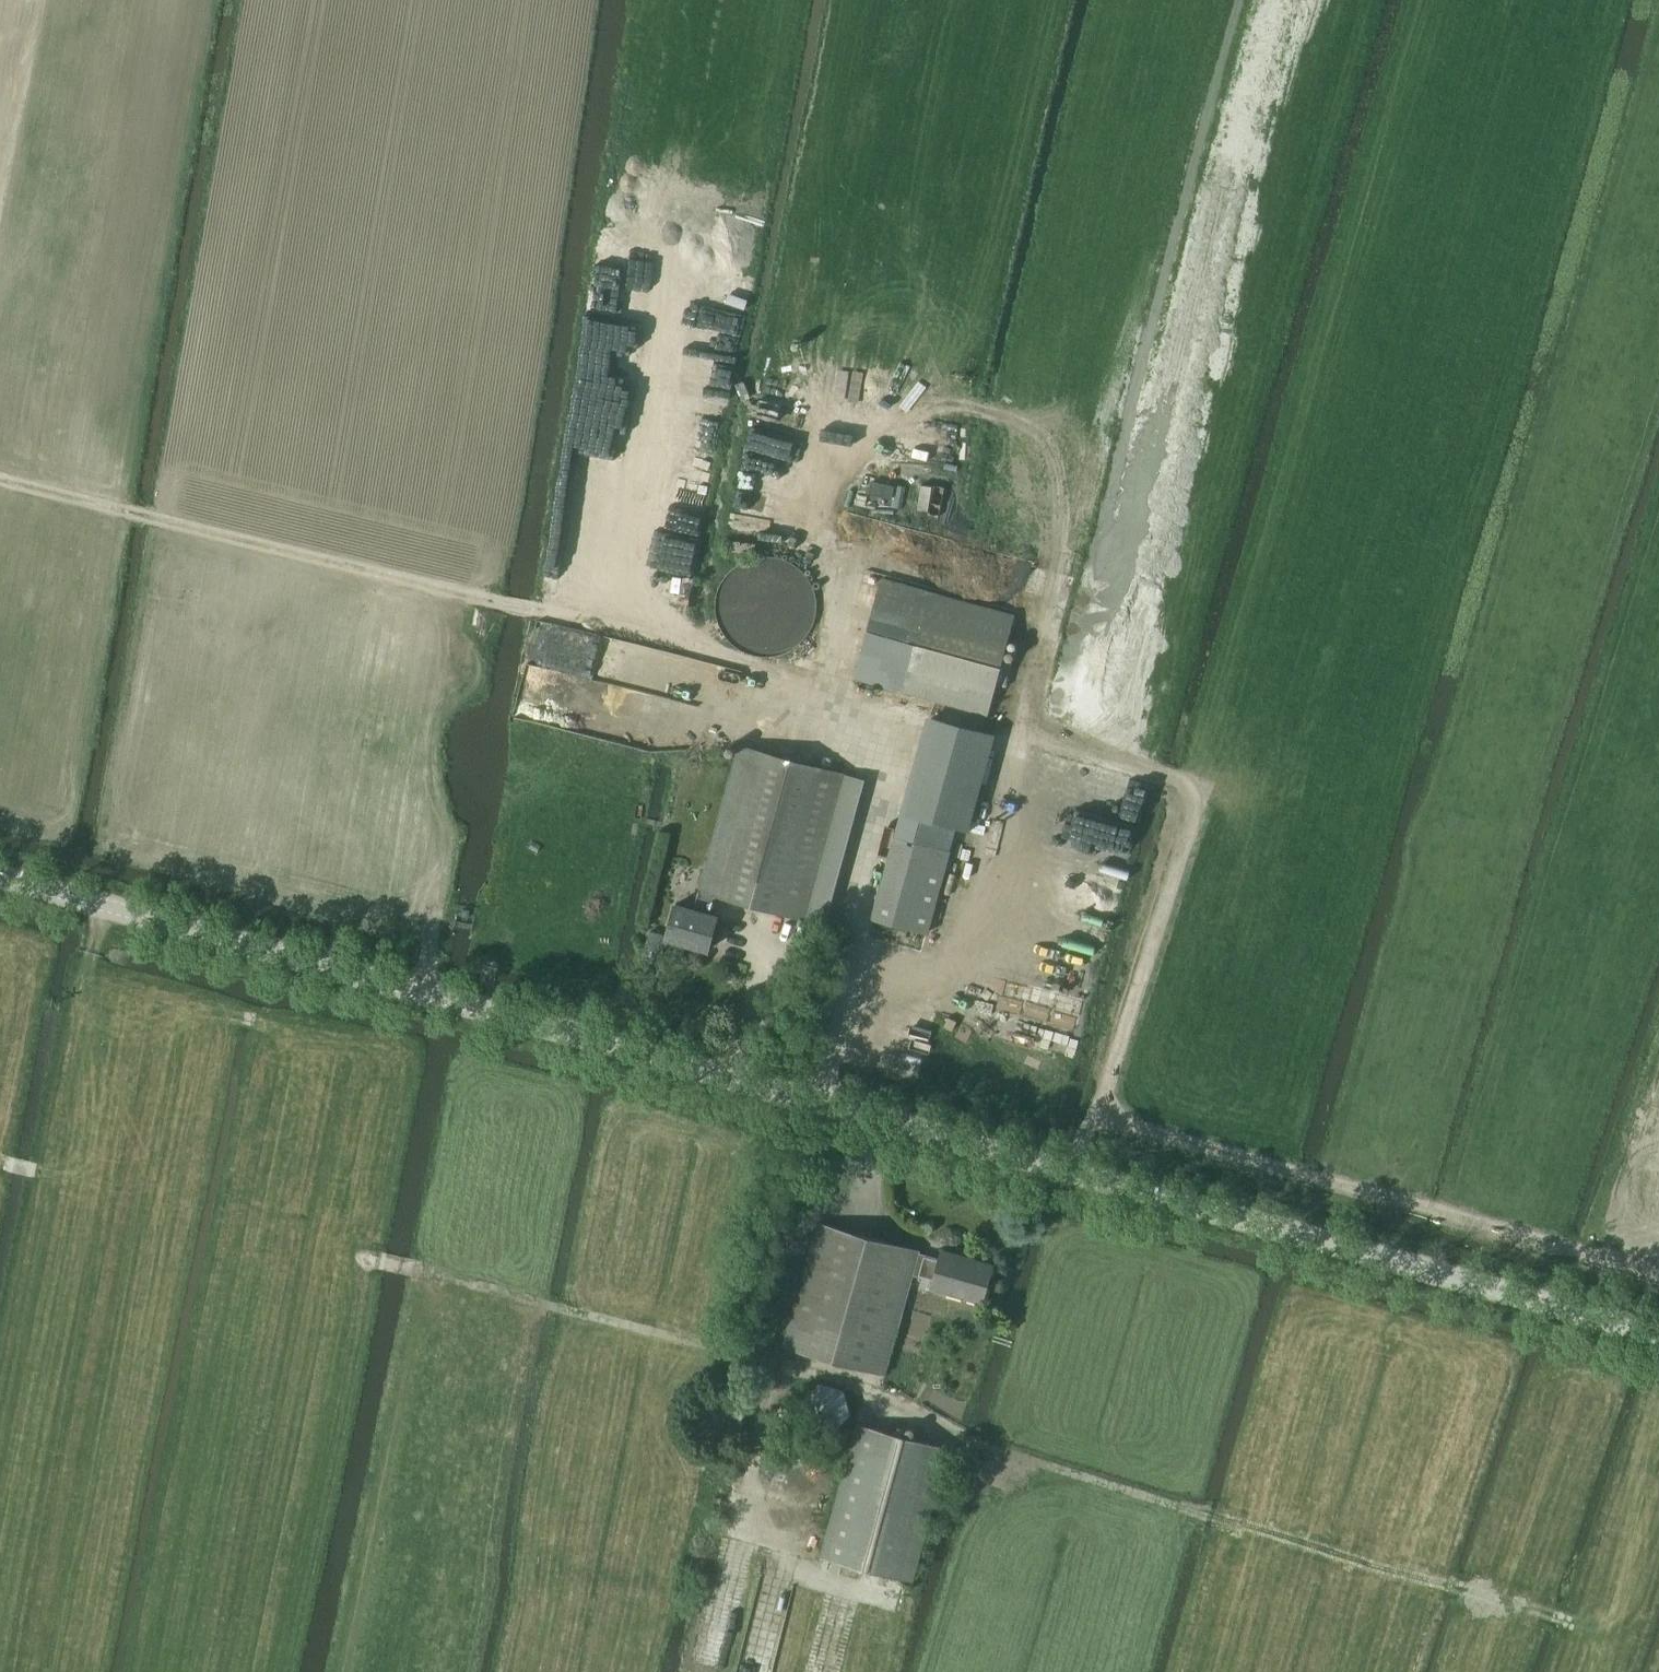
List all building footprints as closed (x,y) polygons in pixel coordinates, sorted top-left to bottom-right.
[(882,579),(855,678),(987,714),(1014,615),(882,579)] [(804,919),(844,774),(739,745),(694,909),(675,904),(666,938),(708,950),(717,916),(711,914),(716,895),(804,919)] [(931,1288),(982,1303),(993,1265),(942,1250),(939,1259),(919,1253),(919,1251),(818,1222),(783,1346),(885,1374),(913,1274),(934,1280),(931,1288)] [(820,1384),(802,1401),(809,1424),(831,1430),(849,1413),(842,1391),(820,1384)] [(857,1424),(821,1556),(913,1581),(949,1449),(857,1424)]
